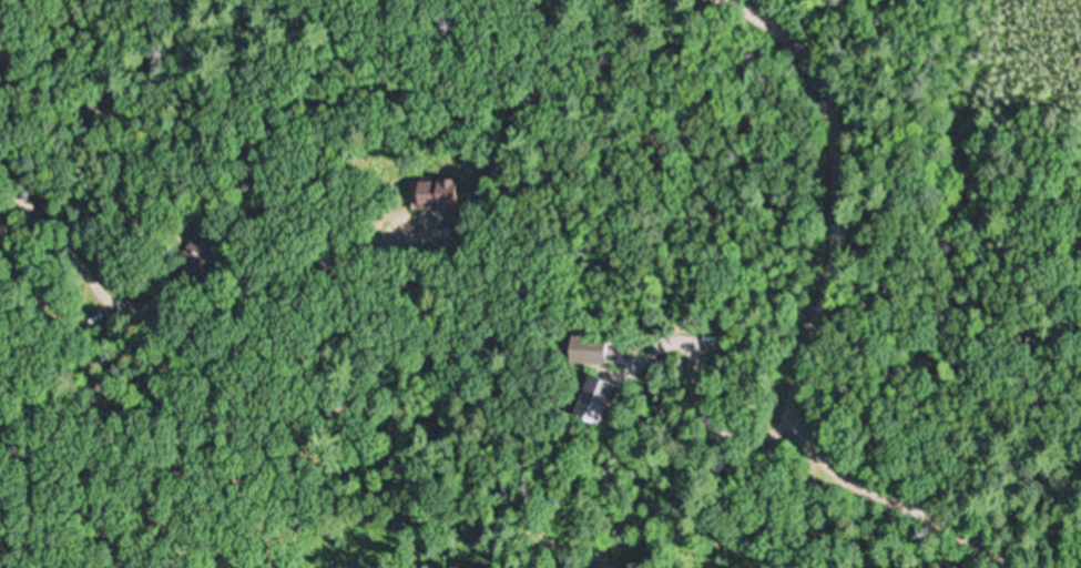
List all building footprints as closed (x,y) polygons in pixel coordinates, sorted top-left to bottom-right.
[(430,206),(473,206),(473,178),(430,178),(430,206)] [(189,256),(210,272),(231,245),(209,228),(189,256)] [(567,364),(600,364),(600,340),(567,340),(567,364)] [(593,425),(609,383),(585,374),(569,416),(593,425)]
